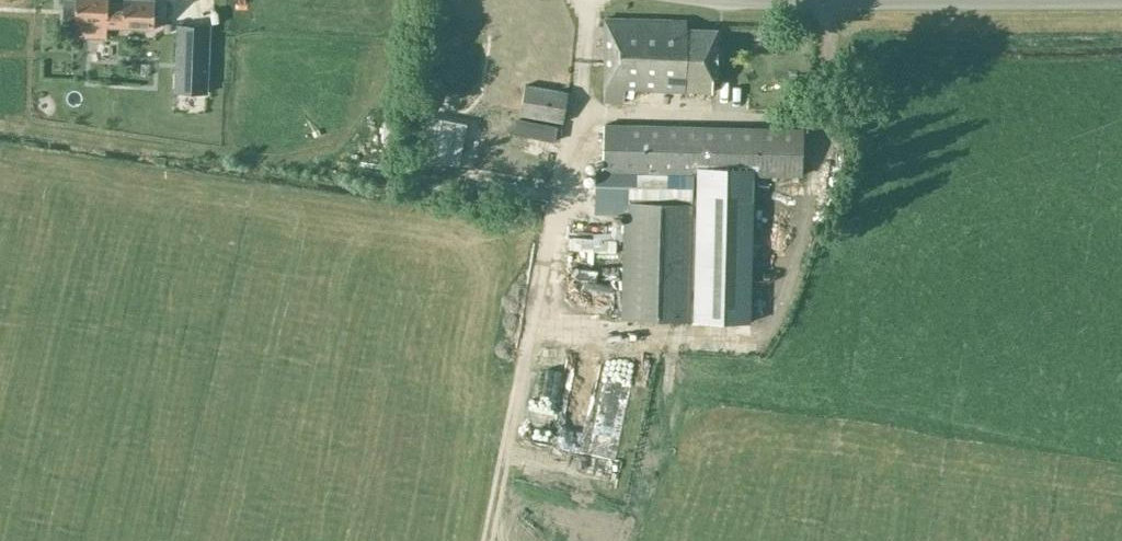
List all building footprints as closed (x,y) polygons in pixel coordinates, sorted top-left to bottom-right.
[(74,22),(105,23),(105,26),(153,28),(153,0),(152,0),(122,0),(122,3),(108,2),(108,0),(75,0),(74,22)] [(605,19),(603,102),(632,103),(632,91),(710,93),(711,77),(716,77),(717,31),(686,30),(687,21),(605,19)] [(206,22),(179,21),(178,81),(206,82),(206,22)] [(568,92),(524,86),(520,116),(563,123),(568,92)] [(426,122),(452,122),(452,96),(426,95),(426,122)] [(595,207),(625,207),(622,319),(693,320),(697,201),(740,202),(741,175),(801,177),(802,131),(604,126),(603,171),(596,171),(595,207)] [(569,247),(567,312),(614,313),(615,294),(609,294),(610,262),(611,243),(585,242),(585,247),(569,247)] [(555,344),(555,356),(574,357),(575,345),(555,344)]
